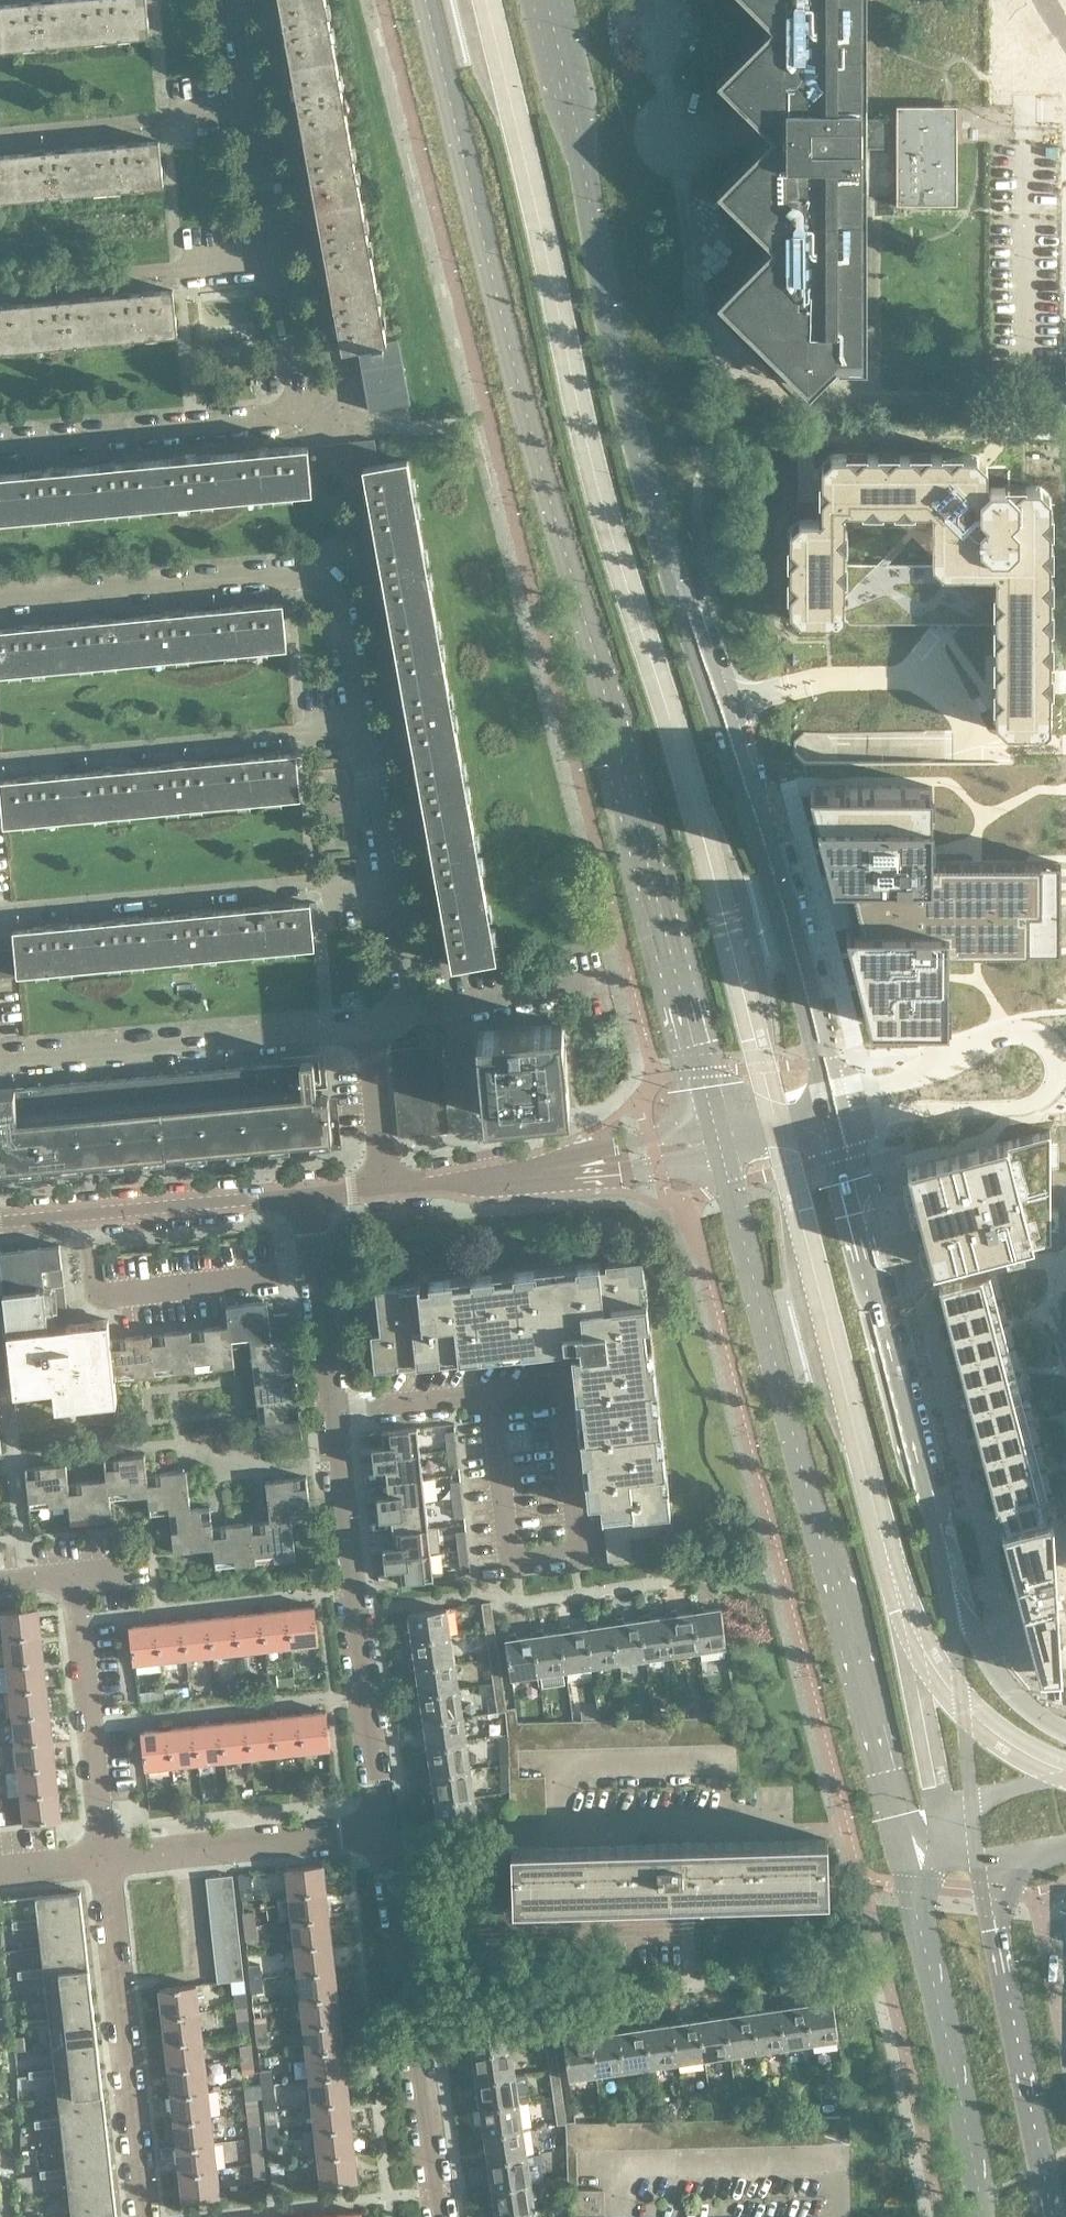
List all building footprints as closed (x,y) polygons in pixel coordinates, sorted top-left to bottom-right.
[(0,3),(4,48),(76,41),(72,0),(35,0),(0,3)] [(76,41),(149,35),(146,0),(72,0),(76,41)] [(292,64),(336,56),(326,0),(280,0),(292,64)] [(868,0),(752,0),(773,21),(718,76),(773,131),(718,186),(772,240),(720,293),(720,298),(810,388),(836,362),(867,362),(868,0)] [(336,56),(292,64),(304,134),(348,127),(336,56)] [(958,200),(958,103),(897,103),(898,201),(958,200)] [(874,116),(873,142),(892,143),(893,117),(874,116)] [(348,127),(304,134),(317,206),(361,198),(348,127)] [(159,139),(86,146),(90,191),(163,184),(159,139)] [(86,146),(14,153),(18,197),(90,191),(86,146)] [(0,155),(0,199),(18,197),(14,153),(0,155)] [(361,198),(317,206),(330,277),(373,269),(361,198)] [(386,339),(373,269),(330,277),(343,349),(359,346),(359,347),(386,342),(385,340),(386,339)] [(173,288),(99,295),(103,340),(177,333),(173,288)] [(99,295),(28,302),(32,347),(103,340),(99,295)] [(0,304),(0,350),(32,347),(28,302),(0,304)] [(386,342),(359,347),(366,390),(405,383),(397,338),(386,339),(385,340),(386,342)] [(405,383),(366,390),(369,409),(408,402),(405,383)] [(374,438),(359,440),(361,466),(363,466),(363,465),(378,463),(374,438)] [(319,443),(307,445),(310,471),(322,470),(319,443)] [(307,445),(227,452),(231,497),(312,490),(310,471),(307,445)] [(227,452),(155,459),(159,504),(231,497),(227,452)] [(787,543),(787,565),(790,565),(790,575),(787,575),(787,596),(790,596),(790,610),(790,674),(790,701),(790,736),(793,739),(796,740),(805,732),(946,732),(999,732),(1006,732),(1045,732),(1050,727),(1050,498),(1040,487),(991,487),(987,484),(987,466),(976,455),(962,455),(962,453),(941,453),(941,455),(931,455),(931,453),(910,453),(910,455),(904,455),(899,455),(899,453),(878,453),(878,455),(867,455),(867,453),(846,453),(846,455),(832,455),(821,466),(821,480),(819,480),(819,501),(821,501),(821,515),(818,519),(800,519),(790,529),(790,543),(787,543)] [(392,460),(363,466),(376,538),(420,530),(407,458),(392,460)] [(155,459),(83,465),(87,510),(159,504),(155,459)] [(83,465),(11,472),(15,517),(87,510),(83,465)] [(15,517),(11,472),(0,473),(0,518),(15,517)] [(420,530),(376,538),(388,609),(433,601),(420,530)] [(401,681),(445,673),(433,601),(388,609),(401,681)] [(282,602),(201,610),(206,655),(286,647),(282,602)] [(201,610),(130,617),(134,661),(206,655),(201,610)] [(130,617),(58,623),(62,668),(134,661),(130,617)] [(62,668),(58,623),(0,629),(0,674),(62,668)] [(414,752),(458,744),(445,673),(401,681),(414,752)] [(426,822),(471,814),(458,744),(414,752),(426,822)] [(296,752),(215,759),(219,804),(300,796),(296,752)] [(215,759),(143,766),(147,811),(219,804),(215,759)] [(143,766),(71,773),(75,817),(147,811),(143,766)] [(978,766),(806,766),(811,785),(810,785),(832,874),(833,874),(847,928),(846,928),(870,1024),(948,1024),(948,1023),(986,1023),(1046,1007),(1046,947),(1058,947),(1058,907),(1059,907),(1059,900),(1059,886),(1059,871),(1059,861),(1046,861),(1045,766),(978,766)] [(0,780),(0,785),(1,798),(4,824),(75,817),(71,773),(0,780)] [(439,893),(484,885),(471,814),(426,822),(439,893)] [(439,893),(452,966),(496,957),(484,885),(439,893)] [(310,901),(229,909),(233,953),(314,946),(310,901)] [(229,909),(157,915),(161,960),(233,953),(229,909)] [(157,915),(85,922),(89,967),(161,960),(157,915)] [(85,922),(14,928),(13,929),(14,947),(17,973),(89,967),(85,922)] [(14,947),(2,948),(5,974),(17,973),(14,947)] [(562,1021),(477,1030),(484,1115),(570,1107),(562,1021)] [(440,1044),(414,1046),(416,1060),(441,1057),(440,1044)] [(390,1048),(391,1062),(416,1060),(414,1046),(390,1048)] [(441,1057),(416,1060),(417,1072),(443,1069),(441,1057)] [(416,1060),(391,1062),(392,1074),(417,1072),(416,1060)] [(318,1096),(306,1097),(305,1089),(305,1082),(303,1061),(283,1063),(274,1064),(254,1065),(234,1067),(193,1071),(173,1073),(153,1075),(133,1077),(113,1078),(93,1080),(72,1082),(52,1084),(32,1086),(15,1087),(15,1086),(0,1088),(0,1168),(39,1164),(60,1162),(80,1160),(100,1159),(120,1157),(140,1155),(160,1153),(181,1151),(201,1149),(241,1145),(261,1144),(281,1142),(322,1138),(318,1096)] [(443,1069),(417,1072),(418,1084),(444,1082),(443,1069)] [(417,1072),(392,1074),(394,1086),(418,1084),(417,1072)] [(444,1082),(418,1084),(419,1096),(445,1094),(444,1082)] [(418,1084),(394,1086),(395,1098),(419,1096),(418,1084)] [(445,1094),(419,1096),(420,1108),(446,1106),(445,1094)] [(419,1096),(395,1098),(396,1110),(420,1108),(419,1096)] [(446,1106),(420,1108),(422,1121),(448,1118),(446,1106)] [(420,1108),(396,1110),(397,1123),(422,1121),(420,1108)] [(448,1118),(422,1121),(423,1134),(449,1131),(448,1118)] [(422,1121),(397,1123),(398,1136),(423,1134),(422,1121)] [(1050,1129),(907,1166),(910,1180),(914,1195),(916,1200),(919,1215),(925,1238),(929,1252),(933,1267),(1005,1248),(1022,1244),(1050,1237),(1050,1223),(1050,1205),(1050,1161),(1050,1143),(1050,1129)] [(19,1430),(119,1418),(117,1398),(115,1378),(110,1338),(108,1318),(69,1322),(62,1265),(60,1244),(0,1251),(0,1263),(19,1430)] [(660,1425),(658,1406),(658,1404),(653,1405),(651,1386),(656,1385),(656,1383),(654,1364),(653,1362),(648,1362),(644,1323),(649,1322),(649,1320),(647,1301),(646,1299),(641,1300),(639,1281),(644,1280),(644,1278),(642,1257),(605,1261),(605,1262),(606,1266),(599,1267),(599,1262),(577,1264),(575,1264),(576,1269),(557,1271),(557,1266),(548,1267),(534,1269),(429,1280),(429,1285),(420,1286),(419,1281),(418,1282),(354,1289),(356,1305),(358,1325),(376,1323),(376,1330),(370,1330),(374,1367),(523,1351),(523,1346),(543,1344),(557,1350),(558,1351),(564,1341),(580,1339),(581,1349),(571,1350),(572,1352),(597,1349),(613,1494),(588,1497),(588,1499),(600,1498),(603,1519),(608,1560),(631,1558),(628,1537),(649,1535),(672,1532),(672,1530),(667,1490),(667,1488),(662,1488),(660,1470),(665,1469),(665,1467),(663,1448),(663,1446),(658,1447),(656,1428),(661,1427),(660,1425)] [(990,1275),(938,1288),(945,1314),(996,1301),(990,1275)] [(227,1305),(229,1324),(230,1338),(231,1338),(250,1336),(290,1332),(288,1311),(268,1313),(267,1300),(227,1305)] [(996,1301),(945,1314),(952,1339),(1003,1325),(996,1301)] [(205,1337),(192,1338),(194,1362),(213,1360),(214,1367),(234,1364),(231,1338),(230,1338),(229,1324),(204,1327),(205,1337)] [(1003,1325),(952,1339),(958,1363),(1009,1350),(1008,1348),(1003,1325)] [(204,1327),(152,1333),(155,1366),(174,1364),(174,1371),(195,1369),(194,1362),(192,1338),(205,1337),(204,1327)] [(290,1332),(250,1336),(253,1363),(260,1362),(261,1380),(286,1378),(295,1377),(290,1332)] [(113,1338),(110,1338),(115,1378),(116,1378),(116,1371),(134,1369),(135,1376),(155,1373),(154,1366),(155,1366),(152,1343),(151,1334),(151,1333),(125,1336),(125,1337),(113,1338)] [(1009,1350),(958,1363),(964,1387),(1015,1374),(1015,1372),(1009,1351),(1009,1350)] [(1015,1374),(964,1387),(964,1388),(966,1394),(970,1411),(1021,1398),(1016,1375),(1015,1374)] [(259,1421),(260,1422),(300,1417),(300,1416),(299,1416),(297,1402),(298,1402),(295,1377),(286,1378),(261,1380),(255,1381),(257,1402),(264,1401),(266,1420),(259,1421)] [(1021,1398),(970,1411),(977,1436),(1028,1422),(1027,1421),(1021,1398)] [(300,1417),(260,1422),(261,1442),(302,1437),(300,1417)] [(1028,1422),(977,1436),(983,1460),(1034,1447),(1028,1422)] [(373,1456),(375,1456),(375,1457),(420,1452),(417,1426),(382,1430),(384,1444),(372,1445),(373,1456)] [(446,1431),(448,1449),(458,1448),(456,1429),(446,1431)] [(1034,1447),(983,1460),(989,1484),(1040,1471),(1040,1470),(1034,1447)] [(458,1448),(448,1449),(450,1467),(460,1466),(458,1448)] [(375,1457),(374,1457),(375,1469),(386,1467),(388,1481),(423,1477),(420,1452),(375,1457)] [(119,1457),(105,1459),(105,1458),(104,1458),(106,1477),(109,1491),(128,1489),(128,1496),(148,1494),(148,1483),(147,1474),(144,1453),(119,1456),(119,1457)] [(40,1466),(26,1467),(25,1467),(30,1507),(31,1507),(30,1500),(49,1498),(50,1505),(69,1502),(70,1502),(69,1491),(68,1483),(66,1462),(40,1465),(40,1466)] [(148,1483),(148,1494),(150,1514),(151,1514),(150,1506),(169,1505),(170,1512),(177,1511),(190,1508),(186,1469),(160,1471),(160,1472),(147,1474),(148,1483)] [(1040,1471),(989,1484),(996,1509),(1047,1495),(1046,1494),(1041,1472),(1040,1471)] [(292,1477),(266,1480),(270,1519),(291,1516),(290,1511),(309,1509),(310,1516),(311,1516),(306,1475),(292,1477)] [(68,1483),(69,1491),(70,1502),(69,1502),(71,1522),(72,1522),(72,1515),(90,1513),(91,1520),(112,1518),(109,1491),(106,1477),(81,1480),(82,1481),(68,1483)] [(381,1506),(381,1507),(426,1501),(423,1477),(388,1481),(389,1494),(378,1495),(379,1506),(381,1506)] [(451,1480),(453,1499),(463,1498),(461,1479),(451,1480)] [(1047,1495),(996,1509),(996,1510),(998,1509),(1004,1531),(1002,1532),(1002,1533),(1053,1520),(1053,1519),(1047,1520),(1042,1498),(1047,1497),(1047,1495)] [(463,1498),(453,1499),(455,1517),(465,1516),(463,1498)] [(426,1501),(381,1507),(379,1507),(380,1518),(392,1517),(393,1530),(429,1527),(426,1501)] [(190,1508),(177,1511),(179,1529),(172,1530),(174,1551),(214,1547),(215,1546),(213,1535),(212,1527),(211,1520),(210,1506),(190,1508)] [(252,1522),(253,1531),(255,1554),(274,1553),(275,1560),(295,1557),(291,1516),(270,1519),(265,1520),(252,1522)] [(1053,1520),(1002,1533),(1019,1600),(1040,1678),(1062,1677),(1057,1600),(1053,1520)] [(212,1527),(213,1535),(215,1546),(214,1547),(216,1566),(217,1566),(216,1559),(235,1557),(235,1564),(256,1561),(255,1554),(253,1531),(252,1522),(252,1521),(226,1524),(226,1525),(212,1527)] [(384,1556),(386,1556),(431,1552),(429,1527),(393,1530),(395,1544),(383,1545),(384,1556)] [(457,1530),(459,1548),(469,1547),(467,1529),(457,1530)] [(469,1547),(459,1548),(461,1567),(471,1566),(469,1547)] [(431,1552),(386,1556),(386,1557),(384,1557),(386,1568),(397,1567),(399,1581),(434,1577),(431,1552)] [(490,1601),(482,1602),(486,1630),(494,1629),(490,1601)] [(316,1604),(288,1607),(292,1644),(320,1641),(316,1604)] [(692,1607),(693,1612),(698,1650),(726,1645),(721,1608),(704,1610),(703,1605),(692,1607)] [(39,1606),(2,1611),(5,1637),(42,1633),(39,1606)] [(288,1607),(262,1610),(265,1647),(292,1644),(288,1607)] [(408,1642),(413,1641),(452,1634),(448,1607),(409,1613),(411,1629),(407,1630),(408,1642)] [(665,1611),(665,1615),(671,1653),(698,1650),(693,1612),(677,1613),(676,1609),(665,1611)] [(262,1610),(235,1613),(239,1650),(265,1647),(262,1610)] [(235,1613),(209,1616),(213,1653),(239,1650),(235,1613)] [(638,1614),(639,1619),(644,1658),(671,1653),(665,1615),(651,1618),(650,1613),(638,1614)] [(209,1616),(183,1619),(187,1656),(213,1653),(209,1616)] [(611,1619),(612,1623),(617,1661),(644,1658),(639,1619),(624,1622),(623,1617),(611,1619)] [(183,1619),(157,1622),(161,1659),(187,1656),(183,1619)] [(585,1622),(585,1627),(591,1665),(617,1661),(612,1623),(597,1625),(596,1621),(585,1622)] [(131,1625),(135,1662),(161,1659),(157,1622),(131,1625)] [(558,1626),(558,1631),(564,1669),(591,1665),(585,1627),(570,1629),(570,1624),(558,1626)] [(531,1630),(532,1635),(537,1673),(564,1669),(558,1631),(544,1633),(543,1628),(531,1630)] [(494,1629),(486,1630),(490,1656),(498,1655),(494,1629)] [(516,1632),(505,1634),(511,1677),(537,1673),(532,1635),(517,1637),(516,1632)] [(42,1633),(5,1637),(8,1663),(45,1659),(42,1633)] [(452,1634),(413,1641),(415,1656),(411,1657),(412,1668),(417,1668),(456,1661),(452,1634)] [(498,1655),(490,1656),(494,1683),(502,1682),(498,1655)] [(45,1659),(8,1663),(11,1690),(47,1686),(45,1659)] [(456,1661),(417,1668),(419,1683),(414,1684),(416,1695),(420,1694),(421,1694),(460,1688),(456,1661)] [(0,1663),(0,1687),(8,1687),(7,1663),(0,1663)] [(294,1684),(293,1676),(276,1678),(277,1686),(294,1684)] [(216,1681),(217,1693),(229,1692),(228,1680),(216,1681)] [(502,1682),(494,1683),(499,1710),(506,1710),(506,1708),(502,1682)] [(602,1685),(593,1686),(596,1704),(605,1703),(602,1685)] [(47,1686),(11,1690),(14,1716),(50,1712),(47,1686)] [(189,1694),(188,1687),(177,1688),(178,1695),(189,1694)] [(460,1688),(421,1694),(423,1710),(418,1711),(420,1722),(424,1721),(425,1721),(464,1714),(460,1688)] [(140,1698),(164,1696),(164,1689),(139,1691),(140,1698)] [(516,1706),(506,1708),(506,1710),(509,1733),(509,1735),(519,1734),(519,1721),(516,1706)] [(608,1715),(608,1706),(599,1706),(599,1715),(608,1715)] [(327,1709),(299,1712),(303,1749),(331,1746),(327,1709)] [(50,1712),(14,1716),(17,1743),(53,1738),(50,1712)] [(299,1712),(273,1715),(277,1752),(303,1749),(299,1712)] [(464,1714),(425,1721),(427,1736),(422,1737),(424,1749),(429,1748),(468,1741),(464,1714)] [(273,1715),(247,1718),(251,1755),(277,1752),(273,1715)] [(716,1715),(704,1716),(704,1742),(717,1742),(716,1715)] [(728,1715),(716,1715),(717,1742),(728,1741),(729,1741),(728,1715)] [(737,1715),(728,1715),(729,1741),(738,1741),(737,1715)] [(674,1716),(661,1717),(662,1743),(675,1743),(674,1716)] [(683,1743),(683,1716),(682,1716),(674,1716),(675,1743),(682,1743),(683,1743)] [(692,1742),(691,1716),(683,1716),(683,1743),(692,1742)] [(704,1716),(691,1716),(692,1742),(704,1742),(704,1716)] [(637,1744),(637,1717),(628,1718),(629,1744),(637,1744)] [(649,1717),(637,1717),(637,1744),(649,1744),(650,1744),(649,1717)] [(661,1717),(649,1717),(650,1744),(662,1743),(661,1717)] [(247,1718),(220,1721),(224,1758),(251,1755),(247,1718)] [(607,1718),(595,1719),(595,1745),(607,1745),(608,1745),(607,1718)] [(619,1718),(607,1718),(608,1745),(620,1744),(619,1718)] [(629,1744),(628,1718),(627,1718),(619,1718),(620,1744),(628,1744),(629,1744)] [(565,1719),(552,1720),(553,1746),(565,1746),(565,1719)] [(574,1746),(574,1719),(565,1719),(565,1746),(574,1746)] [(583,1745),(582,1719),(574,1719),(574,1746),(583,1745)] [(595,1719),(582,1719),(583,1745),(595,1745),(595,1719)] [(529,1747),(528,1720),(519,1721),(519,1734),(520,1747),(529,1747)] [(540,1720),(528,1720),(529,1747),(541,1746),(540,1720)] [(552,1720),(540,1720),(541,1746),(553,1746),(552,1720)] [(220,1721),(194,1724),(198,1761),(224,1758),(220,1721)] [(194,1724),(168,1727),(172,1764),(198,1761),(194,1724)] [(142,1730),(146,1767),(172,1764),(168,1727),(142,1730)] [(519,1734),(509,1735),(510,1762),(520,1762),(520,1747),(519,1734)] [(53,1738),(17,1743),(20,1768),(56,1765),(53,1738)] [(468,1741),(429,1748),(431,1763),(426,1764),(428,1775),(432,1775),(433,1775),(472,1768),(468,1741)] [(510,1762),(501,1762),(502,1790),(511,1788),(510,1762)] [(520,1762),(510,1762),(511,1788),(521,1788),(520,1776),(520,1762)] [(56,1765),(20,1768),(23,1794),(59,1791),(56,1765)] [(334,1785),(331,1768),(322,1769),(325,1786),(334,1785)] [(472,1768),(433,1775),(435,1790),(430,1791),(432,1802),(437,1801),(475,1794),(472,1768)] [(9,1792),(19,1791),(19,1771),(9,1771),(9,1792)] [(497,1785),(496,1772),(487,1773),(488,1786),(497,1785)] [(544,1775),(520,1776),(521,1788),(521,1789),(545,1788),(544,1775)] [(229,1786),(217,1787),(219,1801),(231,1800),(229,1786)] [(521,1788),(511,1788),(512,1817),(521,1816),(521,1801),(521,1789),(521,1788)] [(545,1788),(521,1789),(521,1801),(545,1800),(545,1788)] [(59,1791),(23,1794),(26,1822),(62,1818),(59,1791)] [(475,1794),(437,1801),(439,1816),(434,1817),(436,1829),(479,1822),(475,1794)] [(545,1800),(521,1801),(521,1816),(546,1813),(545,1800)] [(828,1837),(513,1846),(515,1905),(517,1904),(827,1895),(828,1896),(830,1896),(828,1837)] [(324,1863),(288,1867),(290,1893),(327,1889),(324,1863)] [(240,1873),(241,1887),(240,1887),(242,1899),(253,1897),(252,1886),(250,1872),(240,1873)] [(206,1877),(208,1889),(234,1886),(233,1874),(206,1877)] [(234,1886),(208,1889),(209,1903),(236,1900),(234,1886)] [(327,1889),(290,1893),(293,1919),(330,1916),(327,1889)] [(83,1914),(80,1890),(38,1895),(35,1896),(38,1917),(25,1919),(26,1926),(39,1925),(38,1919),(83,1914)] [(236,1900),(209,1903),(210,1915),(237,1912),(236,1900)] [(254,1910),(244,1911),(245,1924),(256,1924),(254,1910)] [(237,1912),(210,1915),(212,1928),(239,1926),(237,1912)] [(83,1914),(38,1919),(39,1925),(41,1944),(86,1939),(83,1914)] [(330,1916),(293,1919),(296,1946),(333,1942),(330,1916)] [(25,1919),(12,1920),(13,1928),(26,1926),(25,1919)] [(256,1924),(245,1924),(247,1939),(257,1938),(256,1924)] [(239,1926),(212,1928),(213,1942),(240,1939),(239,1926)] [(86,1939),(41,1944),(43,1967),(30,1969),(31,1976),(44,1975),(44,1971),(89,1967),(86,1939)] [(240,1939),(213,1942),(215,1954),(242,1951),(240,1939)] [(333,1942),(296,1946),(299,1972),(335,1968),(333,1942)] [(242,1951),(215,1954),(216,1968),(243,1964),(242,1951)] [(260,1962),(250,1963),(251,1977),(261,1976),(260,1962)] [(243,1964),(216,1968),(218,1981),(245,1978),(243,1964)] [(92,1991),(89,1967),(44,1971),(44,1975),(47,1996),(92,1991)] [(335,1968),(299,1972),(302,1998),(338,1995),(335,1968)] [(30,1969),(17,1970),(18,1977),(31,1976),(30,1969)] [(261,1976),(251,1977),(253,1991),(263,1990),(261,1976)] [(197,1983),(160,1987),(163,2013),(199,2009),(197,1983)] [(43,2025),(50,2024),(49,2021),(94,2016),(92,1991),(47,1996),(49,2017),(36,2019),(37,2026),(43,2025)] [(235,1992),(236,2005),(248,2004),(246,1991),(235,1992)] [(338,1995),(302,1998),(305,2025),(341,2021),(338,1995)] [(804,1998),(805,2003),(811,2042),(838,2038),(834,1999),(816,2002),(816,1996),(804,1998)] [(777,2002),(778,2007),(784,2046),(811,2042),(805,2003),(789,2005),(789,2000),(777,2002)] [(248,2004),(236,2005),(238,2020),(249,2019),(248,2004)] [(751,2006),(752,2011),(757,2050),(784,2046),(778,2007),(777,2007),(763,2009),(763,2004),(751,2006)] [(724,2010),(725,2015),(730,2054),(757,2050),(752,2011),(736,2013),(736,2008),(724,2010)] [(199,2009),(163,2013),(166,2040),(202,2036),(199,2009)] [(697,2014),(698,2018),(703,2058),(730,2054),(725,2015),(709,2017),(709,2012),(697,2014)] [(552,2013),(543,2015),(547,2042),(556,2041),(552,2013)] [(255,2016),(257,2030),(267,2029),(266,2015),(255,2016)] [(50,2024),(43,2025),(45,2047),(52,2046),(97,2041),(94,2016),(49,2021),(50,2024)] [(671,2023),(676,2062),(703,2058),(698,2018),(683,2021),(682,2016),(671,2018),(671,2023)] [(36,2019),(23,2020),(24,2027),(37,2026),(36,2019)] [(507,2020),(470,2026),(472,2042),(466,2043),(468,2055),(473,2055),(472,2053),(511,2047),(507,2020)] [(655,2020),(643,2022),(650,2066),(676,2062),(671,2023),(655,2025),(655,2020)] [(341,2021),(305,2025),(307,2051),(344,2047),(341,2021)] [(618,2031),(623,2070),(650,2066),(644,2027),(629,2029),(628,2024),(617,2025),(618,2031)] [(591,2034),(591,2035),(596,2073),(623,2070),(618,2031),(602,2033),(601,2028),(590,2029),(591,2034)] [(267,2029),(257,2030),(258,2044),(269,2043),(267,2029)] [(564,2033),(570,2077),(596,2073),(591,2035),(575,2037),(574,2032),(564,2033)] [(26,2049),(25,2036),(13,2037),(15,2050),(26,2049)] [(202,2036),(166,2040),(169,2067),(205,2063),(202,2036)] [(42,2076),(55,2074),(55,2071),(100,2066),(97,2041),(52,2046),(55,2068),(42,2069),(42,2076)] [(556,2041),(547,2042),(551,2068),(559,2067),(556,2041)] [(241,2045),(242,2059),(253,2057),(252,2044),(241,2045)] [(344,2047),(307,2051),(310,2078),(347,2075),(344,2047)] [(472,2053),(473,2055),(474,2054),(476,2069),(471,2070),(472,2082),(476,2081),(476,2080),(515,2074),(511,2047),(472,2053)] [(253,2057),(242,2059),(244,2072),(254,2071),(253,2057)] [(205,2063),(169,2067),(171,2093),(208,2089),(205,2063)] [(58,2096),(103,2091),(100,2066),(55,2071),(55,2074),(58,2096)] [(559,2067),(551,2068),(555,2096),(563,2094),(559,2067)] [(261,2068),(262,2083),(273,2082),(271,2068),(261,2068)] [(42,2069),(29,2071),(29,2077),(42,2076),(42,2069)] [(479,2096),(474,2097),(476,2108),(480,2108),(480,2107),(519,2101),(529,2100),(525,2072),(515,2074),(476,2080),(476,2081),(477,2081),(479,2096)] [(282,2073),(272,2074),(273,2082),(283,2081),(282,2073)] [(347,2075),(310,2078),(313,2105),(350,2101),(347,2075)] [(273,2082),(262,2083),(264,2096),(275,2095),(273,2082)] [(208,2089),(171,2093),(174,2120),(211,2116),(208,2089)] [(48,2125),(61,2124),(61,2121),(106,2116),(103,2091),(58,2096),(60,2117),(47,2118),(48,2125)] [(563,2094),(555,2096),(558,2123),(567,2122),(567,2121),(563,2094)] [(246,2097),(248,2112),(259,2111),(257,2096),(246,2097)] [(350,2101),(313,2105),(316,2131),(352,2127),(350,2101)] [(480,2107),(480,2108),(481,2108),(483,2123),(478,2124),(480,2135),(484,2135),(484,2134),(523,2128),(519,2101),(480,2107)] [(259,2111),(248,2112),(249,2125),(260,2124),(259,2111)] [(839,2115),(827,2116),(827,2143),(840,2143),(839,2115)] [(61,2121),(61,2124),(63,2146),(108,2141),(106,2116),(61,2121)] [(211,2116),(174,2120),(177,2147),(214,2142),(211,2116)] [(803,2144),(802,2116),(793,2117),(794,2144),(803,2144)] [(827,2116),(814,2116),(815,2143),(827,2143),(827,2116)] [(760,2117),(747,2118),(748,2145),(760,2145),(760,2117)] [(772,2117),(760,2117),(760,2145),(773,2144),(772,2117)] [(794,2144),(793,2117),(784,2117),(785,2144),(794,2144)] [(47,2118),(34,2120),(35,2127),(48,2125),(47,2118)] [(717,2118),(705,2119),(706,2146),(718,2146),(717,2118)] [(730,2118),(717,2118),(718,2146),(731,2145),(730,2118)] [(739,2145),(739,2118),(730,2118),(731,2145),(739,2145)] [(748,2145),(747,2118),(739,2118),(739,2145),(748,2145)] [(685,2146),(684,2119),(675,2120),(676,2147),(685,2146)] [(693,2146),(693,2119),(684,2119),(685,2146),(693,2146)] [(705,2119),(693,2119),(693,2146),(706,2146),(705,2119)] [(267,2121),(268,2136),(279,2135),(277,2120),(267,2121)] [(567,2121),(567,2122),(568,2150),(577,2149),(575,2122),(575,2120),(567,2121)] [(651,2120),(638,2121),(639,2148),(651,2147),(651,2120)] [(663,2120),(651,2120),(651,2147),(664,2147),(663,2120)] [(675,2120),(663,2120),(664,2147),(676,2147),(675,2120)] [(608,2121),(596,2122),(597,2149),(609,2148),(608,2121)] [(621,2121),(608,2121),(609,2148),(621,2148),(621,2121)] [(630,2148),(630,2121),(621,2121),(621,2148),(630,2148)] [(638,2121),(630,2121),(630,2148),(639,2148),(638,2121)] [(584,2122),(575,2122),(577,2149),(585,2149),(584,2122)] [(597,2149),(596,2122),(584,2122),(585,2149),(597,2149)] [(352,2127),(316,2131),(319,2157),(355,2153),(352,2127)] [(484,2134),(484,2135),(485,2134),(487,2150),(482,2151),(483,2162),(488,2161),(488,2160),(527,2155),(523,2128),(484,2134)] [(279,2135),(268,2136),(270,2149),(280,2148),(279,2135)] [(66,2167),(53,2168),(54,2175),(67,2174),(66,2172),(111,2166),(108,2141),(63,2146),(66,2167)] [(214,2142),(177,2147),(180,2172),(216,2169),(214,2142)] [(263,2149),(252,2150),(253,2164),(264,2163),(263,2149)] [(577,2149),(568,2150),(569,2175),(577,2175),(577,2149)] [(355,2153),(319,2157),(321,2183),(358,2180),(355,2153)] [(488,2160),(488,2161),(489,2161),(491,2176),(485,2177),(487,2189),(492,2188),(492,2187),(531,2182),(527,2155),(488,2160)] [(264,2163),(253,2164),(255,2178),(266,2176),(264,2163)] [(66,2172),(67,2174),(69,2197),(114,2192),(111,2166),(66,2172)] [(53,2168),(40,2170),(41,2177),(54,2175),(53,2168)] [(216,2169),(180,2172),(183,2199),(219,2195),(216,2169)] [(283,2173),(272,2174),(274,2189),(284,2188),(283,2180),(283,2173)] [(577,2175),(569,2175),(569,2201),(578,2201),(577,2190),(577,2175)] [(492,2187),(492,2188),(494,2203),(489,2204),(491,2215),(496,2215),(496,2214),(535,2208),(531,2182),(492,2187)] [(577,2190),(578,2201),(578,2202),(604,2202),(604,2190),(577,2190)] [(68,2216),(116,2216),(117,2216),(114,2192),(69,2197),(71,2216),(68,2216)] [(569,2201),(569,2216),(578,2216),(578,2213),(578,2202),(578,2201),(569,2201)] [(604,2202),(578,2202),(578,2213),(605,2214),(604,2202)] [(535,2208),(496,2214),(496,2215),(496,2216),(536,2216),(535,2208)]
